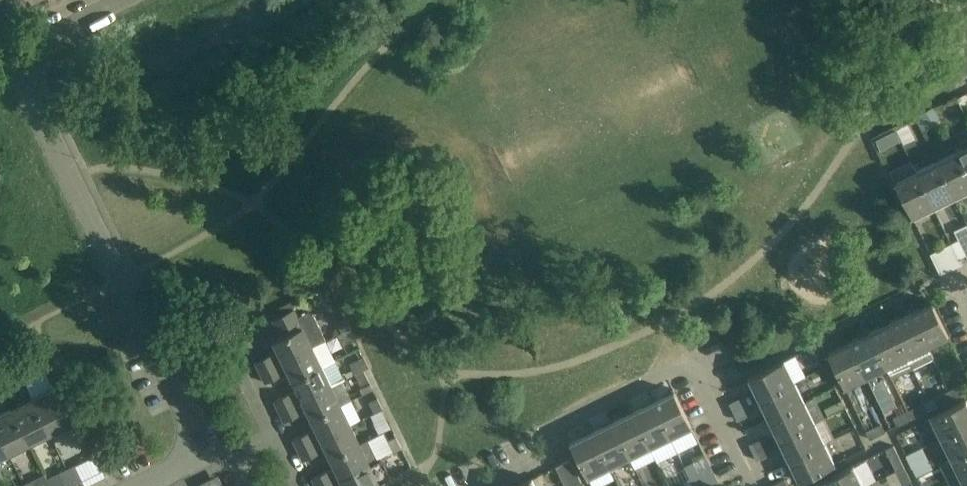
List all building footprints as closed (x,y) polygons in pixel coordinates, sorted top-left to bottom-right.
[(926,109),(915,115),(922,130),(934,125),(926,109)] [(914,138),(906,123),(896,128),(903,143),(914,138)] [(957,151),(966,172),(966,146),(957,151)] [(954,197),(966,190),(966,172),(957,151),(936,161),(954,197)] [(933,207),(954,197),(936,161),(916,171),(933,207)] [(933,207),(916,171),(895,182),(913,220),(914,219),(913,217),(933,207)] [(959,239),(951,243),(959,258),(966,254),(959,239)] [(951,243),(943,246),(951,262),(959,258),(951,243)] [(930,302),(909,312),(927,347),(948,337),(930,299),(929,299),(930,302)] [(260,372),(326,339),(313,313),(307,310),(297,316),(293,309),(272,319),(281,337),(273,340),(279,351),(273,354),(273,353),(255,361),(260,372)] [(906,357),(927,347),(909,312),(889,322),(906,357)] [(336,321),(342,331),(349,328),(344,317),(336,321)] [(868,332),(886,367),(906,357),(889,322),(868,332)] [(349,328),(342,331),(347,342),(355,339),(349,328)] [(848,342),(865,377),(886,367),(868,332),(848,342)] [(335,359),(326,339),(260,372),(265,382),(283,373),(282,372),(288,370),(293,380),(335,359)] [(844,388),(865,377),(848,342),(827,352),(844,388)] [(0,358),(0,365),(3,370),(15,365),(10,353),(0,358)] [(355,374),(363,370),(363,369),(368,367),(363,356),(350,363),(355,374)] [(331,385),(345,379),(335,359),(293,380),(298,390),(292,393),(292,391),(274,400),(279,411),(331,385)] [(748,378),(758,398),(794,381),(784,360),(745,378),(746,379),(748,378)] [(368,380),(363,370),(355,374),(360,384),(368,380)] [(794,381),(758,398),(769,419),(804,401),(794,381)] [(949,390),(953,398),(966,391),(966,388),(964,382),(949,390)] [(340,405),(331,385),(279,411),(284,421),(302,412),(301,411),(306,408),(312,419),(340,405)] [(32,397),(49,433),(71,423),(53,387),(32,397)] [(673,391),(653,401),(670,437),(691,427),(682,409),(672,388),(671,389),(673,391)] [(938,405),(953,398),(949,390),(934,397),(938,405)] [(729,403),(732,411),(748,404),(744,396),(729,403)] [(29,443),(49,433),(32,397),(12,407),(29,443)] [(381,409),(376,398),(368,402),(374,412),(378,410),(381,409)] [(940,438),(966,425),(966,403),(965,399),(930,417),(940,438)] [(632,411),(649,447),(670,437),(653,401),(632,411)] [(769,419),(779,440),(815,422),(804,401),(769,419)] [(922,402),(907,410),(911,418),(926,410),(922,402)] [(748,404),(732,411),(736,419),(751,411),(748,404)] [(298,450),(350,424),(340,405),(312,419),(316,429),(311,431),(310,430),(292,439),(298,450)] [(8,453),(29,443),(12,407),(0,413),(0,436),(8,453)] [(911,418),(907,410),(901,412),(898,407),(890,411),(896,425),(911,418)] [(629,457),(649,447),(632,411),(611,421),(629,457)] [(823,418),(815,422),(779,440),(789,460),(825,443),(833,439),(823,418)] [(608,467),(629,457),(611,421),(591,431),(608,467)] [(880,423),(865,430),(869,439),(884,431),(880,423)] [(350,424),(298,450),(303,460),(321,451),(320,450),(325,447),(330,458),(368,439),(359,443),(350,424)] [(966,450),(966,425),(940,438),(950,459),(966,450)] [(587,478),(608,467),(591,431),(570,442),(587,478)] [(8,453),(0,436),(0,457),(8,453)] [(401,447),(395,436),(387,440),(393,451),(401,447)] [(749,444),(753,453),(768,445),(764,437),(749,444)] [(315,485),(321,485),(381,457),(380,456),(377,458),(368,439),(330,458),(335,467),(330,470),(329,469),(311,478),(315,485)] [(825,443),(789,460),(799,482),(835,464),(825,443)] [(768,445),(753,453),(756,460),(771,452),(768,445)] [(893,445),(885,449),(896,470),(904,467),(893,445)] [(950,459),(960,479),(966,476),(966,450),(950,459)] [(694,485),(705,485),(717,480),(713,472),(705,455),(684,465),(694,485)] [(321,485),(344,485),(371,485),(390,477),(381,457),(321,485)] [(565,485),(569,485),(571,485),(580,480),(570,458),(555,466),(565,485)] [(929,461),(912,469),(916,476),(932,468),(929,461)] [(67,468),(74,483),(82,479),(75,464),(67,468)] [(818,485),(863,485),(852,465),(814,484),(815,485),(817,484),(818,485)] [(911,481),(904,467),(896,470),(903,485),(911,481)] [(74,483),(67,468),(59,472),(66,485),(68,485),(74,483)] [(531,478),(515,485),(535,485),(531,478)]
